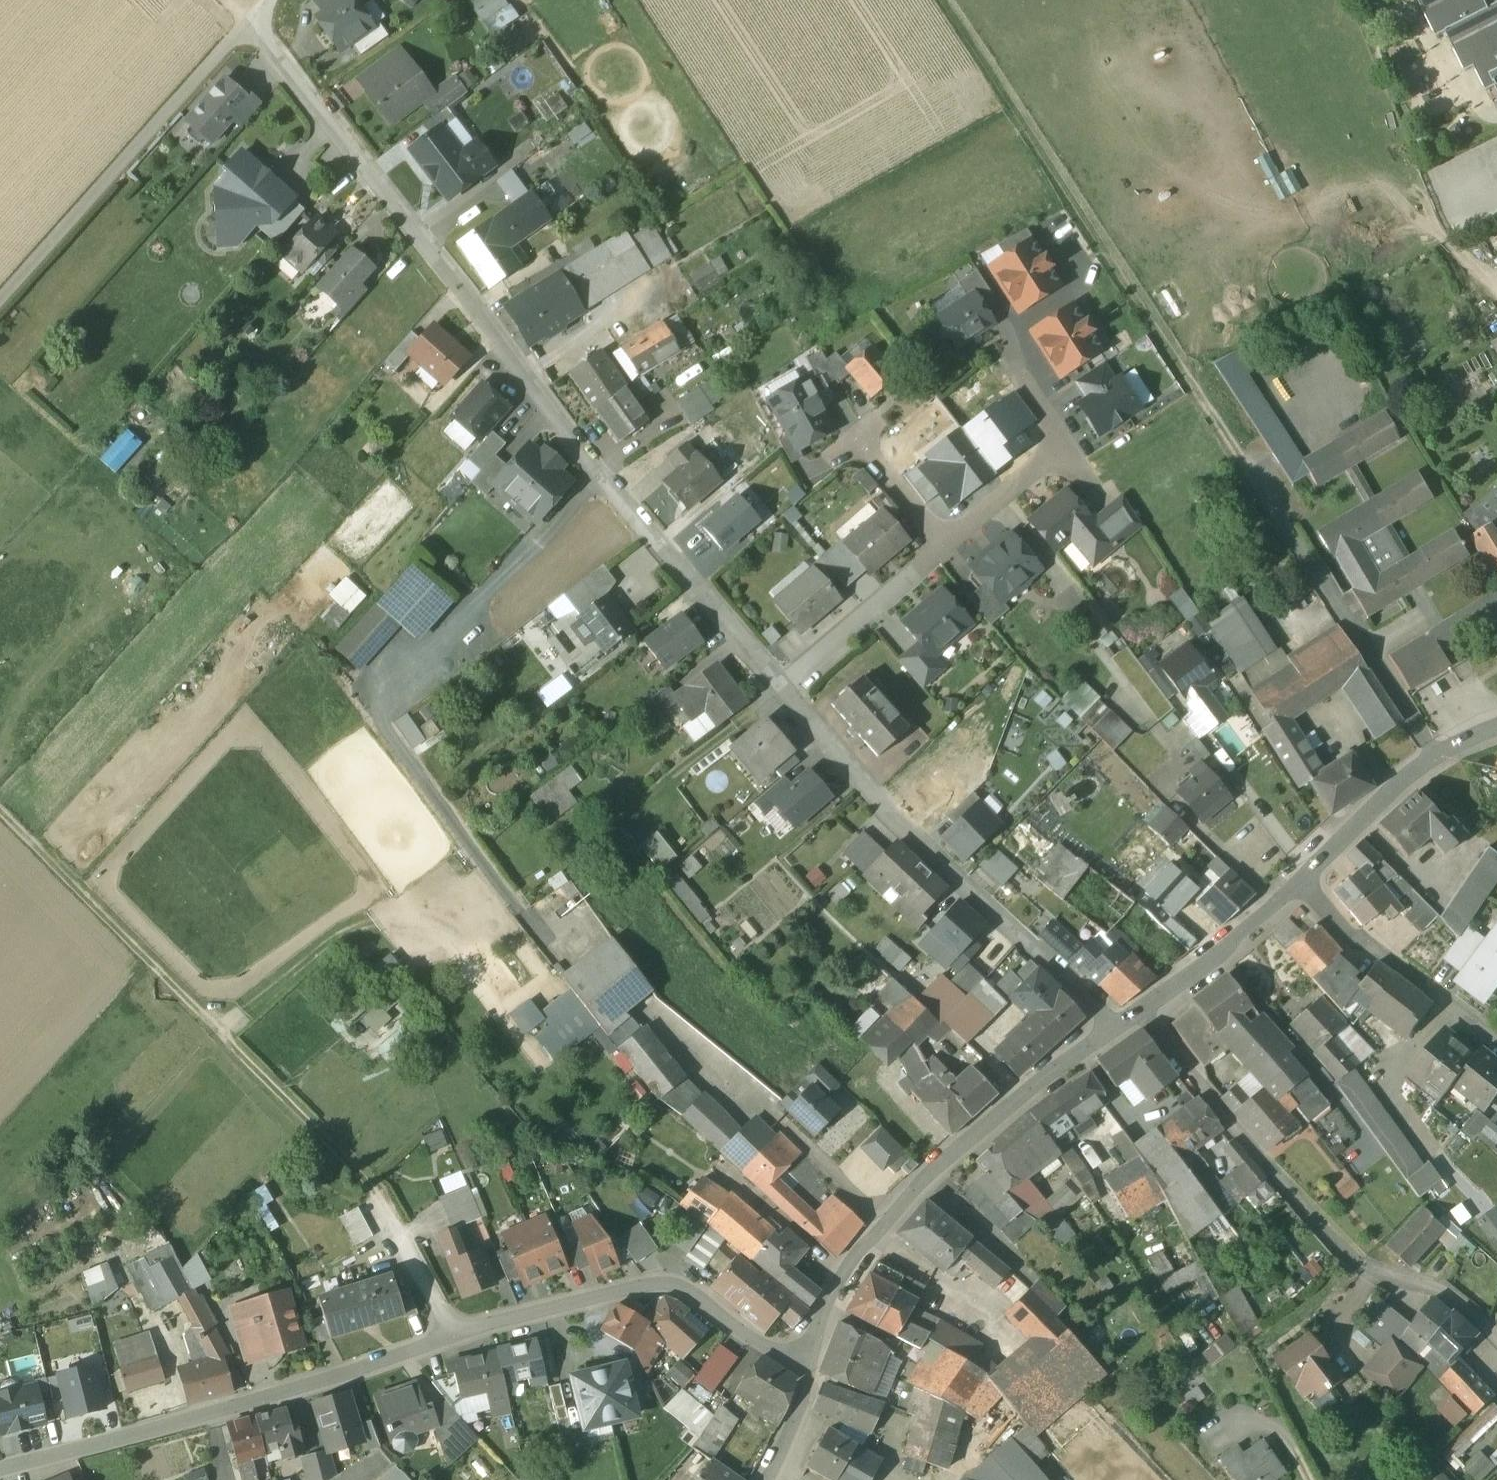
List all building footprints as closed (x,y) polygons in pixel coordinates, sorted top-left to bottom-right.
[(340,51),(351,43),(373,28),(372,27),(357,6),(365,0),(332,0),(327,3),(326,12),(317,18),(323,27),(322,27),(330,38),(331,38),(340,51)] [(485,17),(497,9),(495,7),(491,0),(477,0),(475,2),(483,14),(485,17)] [(1496,90),(1496,0),(1418,0),(1436,36),(1445,32),(1465,71),(1474,67),(1487,92),(1496,87),(1496,90)] [(351,43),(360,57),(388,36),(379,22),(372,27),(373,28),(351,43)] [(359,78),(369,91),(404,64),(395,52),(359,78)] [(369,91),(390,120),(426,93),(404,64),(369,91)] [(186,122),(211,144),(232,120),(231,119),(235,115),(228,109),(230,107),(228,105),(239,93),(238,92),(224,80),(186,122)] [(423,101),(435,117),(464,96),(452,80),(423,101)] [(232,120),(241,128),(260,106),(241,88),(238,92),(239,93),(228,105),(230,107),(228,109),(235,115),(231,119),(232,120)] [(536,109),(546,122),(567,107),(556,94),(536,109)] [(430,136),(441,128),(442,130),(442,129),(456,119),(447,108),(423,126),(430,136)] [(570,134),(575,142),(589,133),(584,125),(570,134)] [(411,150),(449,200),(494,166),(476,143),(461,154),(442,129),(442,130),(441,128),(430,136),(411,150)] [(1301,188),(1292,166),(1279,172),(1270,151),(1261,155),(1278,198),(1301,188)] [(234,227),(244,236),(254,225),(272,224),(293,199),(241,153),(226,170),(229,173),(219,184),(219,185),(220,190),(226,196),(220,202),(221,204),(222,221),(228,221),(234,227)] [(237,244),(244,236),(234,227),(228,221),(222,221),(221,204),(220,202),(226,196),(220,190),(219,185),(216,189),(219,245),(237,244)] [(530,195),(548,220),(561,211),(543,186),(530,195)] [(520,202),(538,227),(548,220),(530,195),(520,202)] [(489,224),(507,249),(538,227),(520,202),(489,224)] [(282,255),(301,272),(313,258),(329,240),(334,235),(315,218),(282,255)] [(459,246),(488,287),(518,266),(507,249),(489,224),(459,246)] [(629,239),(649,270),(670,257),(651,225),(629,239)] [(559,273),(583,312),(649,270),(629,239),(624,231),(558,272),(559,273)] [(313,258),(322,266),(338,248),(329,240),(313,258)] [(989,268),(1017,312),(1060,285),(1031,241),(989,268)] [(337,305),(338,306),(357,284),(372,268),(352,251),(318,289),(337,305)] [(697,286),(728,272),(721,256),(690,271),(697,286)] [(533,279),(538,286),(559,273),(558,272),(554,266),(533,279)] [(973,294),(982,309),(995,301),(976,271),(957,283),(960,287),(967,298),(973,294)] [(506,306),(529,345),(583,312),(559,273),(538,286),(534,289),(515,301),(506,306)] [(508,290),(515,301),(534,289),(527,278),(508,290)] [(330,312),(340,320),(366,292),(357,284),(338,306),(337,305),(330,312)] [(930,305),(938,317),(967,298),(960,287),(930,305)] [(951,338),(957,346),(986,327),(985,326),(987,318),(988,317),(982,309),(973,294),(967,298),(938,317),(943,325),(939,332),(944,339),(951,338)] [(1030,332),(1059,377),(1101,350),(1072,305),(1030,332)] [(620,349),(638,375),(642,373),(679,351),(670,337),(663,324),(620,349)] [(409,355),(442,384),(458,366),(453,362),(463,351),(434,325),(421,339),(408,354),(409,355)] [(384,362),(394,371),(409,355),(408,354),(421,339),(411,331),(384,362)] [(670,337),(679,351),(683,348),(675,334),(670,337)] [(863,338),(840,358),(848,367),(871,347),(863,338)] [(851,373),(871,397),(896,376),(871,347),(848,367),(847,368),(851,373)] [(611,356),(630,383),(638,375),(620,349),(611,356)] [(568,372),(595,409),(626,387),(599,350),(568,372)] [(1212,363),(1227,385),(1245,375),(1251,372),(1237,350),(1212,363)] [(826,385),(836,379),(825,360),(820,351),(806,359),(817,378),(822,387),(826,385)] [(835,352),(825,360),(836,379),(839,384),(851,373),(847,368),(848,367),(840,358),(835,352)] [(1074,381),(1086,400),(1115,382),(1103,363),(1074,381)] [(1133,370),(1120,379),(1131,397),(1139,409),(1153,400),(1133,370)] [(767,389),(772,397),(800,381),(795,373),(767,389)] [(1291,485),(1309,474),(1305,467),(1341,446),(1337,441),(1302,461),(1245,375),(1227,385),(1291,485)] [(817,378),(806,383),(822,411),(832,397),(826,385),(822,387),(817,378)] [(789,435),(796,448),(797,447),(832,428),(822,411),(806,383),(804,379),(800,381),(772,397),(769,399),(789,435)] [(1087,417),(1099,435),(1133,413),(1124,401),(1131,397),(1120,379),(1115,382),(1086,400),(1081,404),(1089,416),(1087,417)] [(709,382),(699,389),(711,407),(721,400),(709,382)] [(453,418),(478,441),(509,406),(483,384),(453,418)] [(626,388),(626,387),(595,409),(618,442),(647,421),(624,390),(626,388)] [(676,402),(691,425),(713,411),(711,407),(699,389),(698,388),(676,402)] [(993,471),(1018,452),(1015,448),(1023,441),(1018,434),(1035,421),(1013,393),(978,420),(980,422),(964,434),(993,471)] [(1124,401),(1133,413),(1139,409),(1131,397),(1124,401)] [(1079,405),(1087,417),(1089,416),(1081,404),(1079,405)] [(712,428),(701,437),(708,445),(714,440),(717,444),(729,433),(712,413),(704,419),(712,428)] [(1351,591),(1366,616),(1471,556),(1455,531),(1408,558),(1389,524),(1428,501),(1434,498),(1419,472),(1374,499),(1354,465),(1400,438),(1385,413),(1337,441),(1341,446),(1305,467),(1309,474),(1317,487),(1345,470),(1365,504),(1317,532),(1332,557),(1334,556),(1354,590),(1351,591)] [(467,453),(478,441),(453,418),(442,431),(467,453)] [(121,476),(149,450),(126,426),(99,452),(121,476)] [(926,466),(921,470),(939,494),(949,508),(994,473),(993,471),(964,434),(961,430),(945,442),(949,448),(926,466)] [(509,468),(495,456),(506,444),(492,432),(468,459),(482,471),(472,483),(486,496),(495,485),(494,484),(509,468)] [(697,455),(708,445),(701,437),(698,433),(685,443),(696,455),(697,455)] [(779,441),(792,464),(803,457),(797,447),(796,448),(789,435),(779,441)] [(1027,445),(1023,441),(1015,448),(1018,452),(1027,445)] [(668,458),(679,470),(696,455),(685,443),(668,458)] [(495,485),(537,522),(569,485),(569,481),(558,471),(561,467),(561,463),(548,451),(543,451),(540,455),(531,447),(527,448),(509,468),(494,484),(495,485)] [(664,483),(687,509),(720,481),(697,455),(696,455),(679,470),(664,483)] [(923,461),(904,476),(925,504),(939,494),(921,470),(926,466),(923,461)] [(878,487),(863,470),(851,479),(855,484),(858,482),(869,495),(878,487)] [(785,497),(793,506),(805,495),(797,486),(785,497)] [(1478,532),(1496,517),(1496,491),(1466,516),(1478,532)] [(882,511),(893,524),(903,515),(884,492),(873,501),(882,511)] [(1094,550),(1101,559),(1116,545),(1095,520),(1096,519),(1091,513),(1092,509),(1087,504),(1083,503),(1078,507),(1067,495),(1049,510),(1046,506),(1030,520),(1055,551),(1075,534),(1088,550),(1094,550)] [(738,497),(703,527),(722,550),(757,520),(738,497)] [(1095,520),(1116,545),(1140,525),(1122,497),(1096,519),(1095,520)] [(792,507),(782,515),(792,525),(801,517),(792,507)] [(867,570),(870,572),(907,541),(893,524),(882,511),(845,543),(867,570)] [(1478,532),(1471,538),(1496,580),(1496,517),(1478,532)] [(773,534),(772,552),(786,552),(787,535),(773,534)] [(984,584),(1000,602),(1001,601),(1011,593),(1015,593),(1028,583),(1028,578),(1040,569),(1011,535),(999,545),(999,549),(987,559),(983,559),(971,569),(984,584)] [(845,589),(867,570),(845,543),(842,539),(819,559),(838,580),(845,589)] [(999,545),(983,559),(987,559),(999,549),(999,545)] [(814,572),(828,589),(838,580),(819,559),(808,568),(812,573),(814,572)] [(770,591),(778,602),(812,573),(808,568),(804,563),(770,591)] [(563,595),(579,616),(605,596),(602,592),(615,582),(602,566),(563,595)] [(399,624),(416,639),(449,603),(412,569),(378,607),(399,624)] [(778,602),(803,631),(839,601),(828,589),(814,572),(812,573),(778,602)] [(346,574),(328,594),(335,601),(322,616),(336,629),(368,595),(346,574)] [(145,606),(162,591),(150,578),(133,594),(145,606)] [(966,599),(982,617),(1000,602),(984,584),(966,599)] [(941,590),(916,612),(918,614),(943,593),(941,590)] [(1494,620),(1496,618),(1496,591),(1468,609),(1479,629),(1494,620)] [(920,643),(932,657),(933,656),(970,625),(968,622),(969,621),(969,617),(964,611),(961,611),(959,612),(943,593),(918,614),(916,612),(903,623),(920,643)] [(579,616),(563,595),(546,607),(555,619),(579,616)] [(606,650),(607,651),(621,641),(620,640),(634,630),(623,615),(621,617),(605,596),(579,616),(581,617),(596,637),(597,638),(598,636),(608,649),(606,650)] [(1239,674),(1277,650),(1242,597),(1205,622),(1239,674)] [(1000,602),(982,617),(990,625),(1008,610),(1001,601),(1000,602)] [(1078,614),(1098,640),(1113,629),(1093,603),(1078,614)] [(339,650),(359,668),(399,624),(378,607),(339,650)] [(1468,609),(1431,632),(1443,651),(1479,629),(1468,609)] [(645,643),(664,669),(701,641),(682,615),(645,643)] [(596,637),(581,617),(569,626),(584,645),(596,637)] [(1322,653),(1345,638),(1337,625),(1287,658),(1292,665),(1293,665),(1319,648),(1322,653)] [(771,627),(761,635),(770,646),(780,638),(771,627)] [(1389,656),(1410,690),(1451,665),(1443,651),(1431,632),(1430,631),(1389,656)] [(598,636),(597,638),(606,650),(608,649),(598,636)] [(1319,648),(1293,665),(1315,698),(1337,685),(1364,666),(1345,638),(1322,653),(1319,648)] [(899,661),(922,688),(944,669),(933,656),(932,657),(920,643),(899,661)] [(1193,711),(1208,731),(1225,717),(1203,688),(1214,680),(1187,644),(1157,667),(1192,712),(1193,711)] [(1239,674),(1251,692),(1292,665),(1287,658),(1280,648),(1277,650),(1239,674)] [(1293,665),(1292,665),(1251,692),(1272,724),(1263,730),(1263,731),(1299,788),(1308,782),(1307,781),(1322,771),(1287,716),(1315,698),(1293,665)] [(705,710),(716,725),(745,703),(717,666),(675,697),(678,701),(692,720),(705,710)] [(1401,723),(1364,666),(1337,685),(1374,740),(1401,723)] [(1261,733),(1263,731),(1263,730),(1272,724),(1251,692),(1239,674),(1227,681),(1261,733)] [(832,705),(877,756),(907,730),(861,679),(832,705)] [(1062,699),(1114,748),(1133,728),(1080,679),(1062,699)] [(639,708),(649,722),(678,701),(675,697),(667,687),(639,708)] [(705,710),(692,720),(682,727),(693,741),(716,725),(705,710)] [(1182,720),(1197,739),(1208,731),(1193,711),(1192,712),(1182,720)] [(407,714),(396,722),(414,749),(425,741),(407,714)] [(735,747),(760,776),(771,766),(789,750),(764,721),(735,747)] [(908,761),(924,778),(949,754),(934,737),(908,761)] [(1209,755),(1197,739),(1187,747),(1199,763),(1209,755)] [(728,740),(689,769),(696,777),(734,749),(728,740)] [(771,766),(780,778),(799,762),(789,750),(771,766)] [(1308,782),(1330,816),(1373,788),(1370,784),(1350,753),(1322,771),(1307,781),(1308,782)] [(968,774),(949,754),(924,778),(906,794),(925,814),(968,774)] [(1177,793),(1199,819),(1227,795),(1199,763),(1188,772),(1194,779),(1177,793)] [(569,787),(581,781),(575,768),(532,789),(547,819),(578,804),(569,787)] [(774,803),(795,827),(829,797),(808,772),(790,787),(773,802),(774,803)] [(755,802),(764,812),(774,803),(773,802),(790,787),(782,778),(755,802)] [(1379,826),(1406,857),(1427,838),(1443,856),(1464,837),(1447,818),(1443,822),(1417,792),(1379,826)] [(946,817),(955,826),(978,804),(979,805),(982,802),(972,793),(946,817)] [(1227,795),(1199,819),(1202,823),(1230,799),(1227,795)] [(795,827),(774,803),(764,812),(762,814),(782,838),(795,827)] [(953,848),(964,859),(998,826),(979,805),(978,804),(955,826),(944,836),(954,847),(953,848)] [(1147,826),(1168,846),(1186,828),(1166,807),(1147,826)] [(843,854),(868,876),(897,844),(872,821),(843,854)] [(639,845),(660,871),(677,857),(656,832),(639,845)] [(1333,891),(1349,911),(1382,885),(1373,874),(1385,864),(1362,841),(1346,857),(1359,870),(1333,891)] [(911,856),(897,844),(868,876),(883,890),(911,856)] [(997,845),(980,862),(1001,881),(1018,864),(997,845)] [(1032,875),(1106,935),(1113,927),(1133,902),(1058,845),(1032,875)] [(1459,938),(1466,929),(1487,897),(1496,883),(1496,853),(1487,847),(1439,918),(1458,938),(1459,938)] [(691,876),(702,865),(691,855),(681,866),(691,876)] [(1227,868),(1214,855),(1208,864),(1210,866),(1221,877),(1227,871),(1227,868)] [(891,905),(918,929),(926,920),(920,914),(945,887),(911,856),(883,890),(886,893),(891,888),(899,896),(891,905)] [(1159,924),(1168,913),(1187,892),(1195,883),(1171,863),(1136,903),(1137,904),(1159,924)] [(1382,885),(1390,879),(1396,875),(1385,864),(1373,874),(1382,885)] [(1187,892),(1196,901),(1221,877),(1210,866),(1195,883),(1187,892)] [(816,867),(805,877),(815,888),(826,879),(816,867)] [(1196,901),(1221,926),(1253,895),(1227,871),(1221,877),(1196,901)] [(665,882),(699,924),(711,915),(676,873),(665,882)] [(1390,879),(1402,891),(1403,889),(1406,892),(1410,889),(1396,875),(1390,879)] [(840,883),(826,894),(837,906),(850,894),(840,883)] [(1401,909),(1382,885),(1349,911),(1362,926),(1382,909),(1390,919),(1401,909)] [(1421,900),(1410,889),(1406,892),(1403,889),(1402,891),(1416,905),(1421,900)] [(1404,917),(1412,924),(1428,908),(1421,900),(1416,905),(1404,917)] [(954,957),(954,958),(971,939),(983,925),(958,903),(929,935),(954,957)] [(1438,917),(1428,908),(1412,924),(1421,933),(1438,917)] [(1177,923),(1168,913),(1159,924),(1167,932),(1167,931),(1177,923)] [(1274,935),(1282,944),(1298,928),(1290,920),(1274,935)] [(1041,936),(1069,962),(1070,962),(1082,949),(1053,923),(1041,936)] [(1198,942),(1177,923),(1167,931),(1189,952),(1198,942)] [(1288,950),(1313,978),(1332,961),(1341,953),(1315,923),(1288,950)] [(1086,974),(1098,986),(1098,985),(1130,955),(1135,950),(1113,927),(1106,935),(1104,936),(1113,945),(1104,953),(1091,940),(1082,949),(1070,962),(1084,976),(1086,974)] [(1444,958),(1464,972),(1485,943),(1466,929),(1459,938),(1444,958)] [(1477,998),(1484,988),(1492,994),(1496,987),(1496,932),(1495,930),(1485,943),(1464,972),(1469,976),(1461,986),(1477,998)] [(1099,931),(1091,940),(1104,953),(1113,945),(1104,936),(1099,931)] [(943,969),(947,964),(954,957),(929,935),(919,947),(943,969)] [(874,948),(881,954),(893,942),(886,936),(874,948)] [(947,964),(957,974),(965,965),(981,947),(971,939),(954,958),(954,957),(947,964)] [(614,940),(567,975),(558,964),(554,967),(562,978),(571,989),(599,1025),(607,1035),(624,1020),(625,1021),(627,1019),(621,1011),(651,989),(614,940)] [(881,954),(890,962),(901,950),(893,942),(881,954)] [(911,960),(901,950),(890,962),(900,972),(911,960)] [(1098,985),(1121,1007),(1155,980),(1130,955),(1098,985)] [(1030,961),(1004,988),(1009,992),(1005,997),(1009,1001),(1010,1001),(1039,970),(1030,961)] [(1345,1015),(1358,1003),(1351,997),(1358,987),(1332,961),(1313,978),(1345,1015)] [(1377,962),(1358,987),(1351,997),(1358,1003),(1365,1009),(1393,974),(1377,962)] [(881,994),(895,1006),(908,994),(877,964),(855,986),(872,1003),(881,994)] [(949,982),(966,997),(982,980),(965,965),(957,974),(949,982)] [(1010,1001),(1030,1020),(1031,1021),(1059,992),(1062,990),(1039,969),(1039,970),(1010,1001)] [(1456,982),(1461,986),(1469,976),(1464,972),(1456,982)] [(918,998),(942,1021),(959,1004),(966,997),(949,982),(941,974),(918,998)] [(1006,1005),(1009,1001),(1005,997),(1009,992),(1004,988),(988,975),(988,974),(982,980),(997,995),(1006,1005)] [(1370,1012),(1404,1039),(1407,1038),(1432,1005),(1396,977),(1393,974),(1365,1009),(1359,1017),(1364,1020),(1370,1012)] [(1195,1006),(1215,1033),(1245,1010),(1249,1007),(1226,976),(1192,1001),(1195,1006)] [(997,995),(982,980),(966,997),(959,1004),(942,1021),(966,1044),(1006,1005),(997,995)] [(1484,988),(1477,998),(1484,1003),(1492,994),(1484,988)] [(599,1025),(571,989),(539,1013),(544,1020),(551,1028),(537,1039),(554,1063),(599,1025)] [(1030,1020),(1027,1023),(1049,1046),(1081,1016),(1059,992),(1031,1021),(1030,1020)] [(915,1044),(926,1035),(939,1024),(909,994),(908,994),(895,1006),(885,1015),(912,1041),(915,1044)] [(1290,1025),(1314,1052),(1329,1038),(1344,1022),(1320,997),(1290,1025)] [(544,1020),(539,1013),(529,1000),(509,1015),(525,1035),(544,1020)] [(1176,1021),(1207,1063),(1228,1047),(1215,1033),(1195,1006),(1176,1021)] [(870,1008),(848,1029),(858,1039),(880,1017),(870,1008)] [(1253,1021),(1245,1010),(1215,1033),(1228,1047),(1251,1073),(1264,1087),(1265,1086),(1276,1099),(1284,1093),(1287,1097),(1295,1107),(1308,1123),(1329,1106),(1286,1054),(1289,1052),(1259,1017),(1253,1021)] [(898,1054),(912,1041),(885,1015),(863,1038),(887,1064),(898,1054)] [(1329,1038),(1354,1064),(1373,1051),(1344,1022),(1329,1038)] [(1017,1075),(1049,1046),(1027,1023),(995,1052),(1017,1075)] [(948,1030),(939,1024),(926,1035),(936,1042),(948,1030)] [(655,1097),(659,1099),(685,1078),(644,1027),(617,1049),(655,1097)] [(1127,1079),(1144,1100),(1176,1077),(1156,1051),(1141,1030),(1138,1033),(1097,1062),(1115,1087),(1117,1086),(1127,1079)] [(1446,1093),(1453,1084),(1476,1055),(1445,1030),(1409,1075),(1426,1088),(1431,1081),(1446,1093)] [(1354,1064),(1329,1038),(1314,1052),(1314,1055),(1335,1080),(1351,1067),(1354,1064)] [(898,1054),(916,1087),(931,1074),(925,1063),(915,1044),(912,1041),(898,1054)] [(1476,1055),(1453,1084),(1485,1109),(1496,1093),(1496,1063),(1481,1050),(1476,1055)] [(925,1063),(931,1074),(938,1082),(949,1072),(934,1056),(925,1063)] [(812,1085),(824,1098),(838,1084),(818,1064),(806,1076),(814,1083),(812,1085)] [(938,1082),(941,1085),(972,1117),(997,1094),(971,1067),(956,1080),(949,1072),(938,1082)] [(1353,1108),(1356,1112),(1374,1099),(1351,1067),(1335,1080),(1334,1081),(1340,1091),(1353,1108)] [(1249,1100),(1264,1087),(1251,1073),(1236,1086),(1249,1100)] [(941,1085),(938,1082),(931,1074),(916,1087),(911,1091),(921,1103),(941,1085)] [(1089,1074),(1053,1097),(1072,1127),(1088,1115),(1107,1102),(1089,1074)] [(685,1078),(659,1099),(681,1115),(702,1094),(685,1078)] [(1134,1108),(1144,1100),(1127,1079),(1117,1086),(1134,1108)] [(1440,1100),(1446,1093),(1431,1081),(1426,1088),(1440,1100)] [(812,1085),(800,1097),(789,1109),(787,1111),(814,1136),(838,1111),(824,1098),(812,1085)] [(951,1135),(972,1117),(941,1085),(921,1103),(951,1135)] [(1221,1098),(1233,1113),(1249,1100),(1236,1086),(1221,1098)] [(1233,1113),(1265,1150),(1280,1138),(1297,1124),(1279,1103),(1287,1097),(1284,1093),(1276,1099),(1265,1086),(1264,1087),(1249,1100),(1233,1113)] [(781,1101),(789,1109),(800,1097),(792,1090),(781,1101)] [(1344,1115),(1353,1108),(1340,1091),(1331,1097),(1344,1115)] [(681,1115),(743,1172),(777,1135),(756,1116),(742,1132),(724,1112),(704,1093),(702,1094),(681,1115)] [(1049,1143),(1072,1127),(1053,1097),(1029,1114),(1049,1143)] [(1199,1098),(1171,1118),(1180,1128),(1185,1125),(1200,1146),(1223,1129),(1199,1098)] [(1399,1133),(1374,1099),(1356,1112),(1381,1146),(1399,1133)] [(1461,1131),(1474,1142),(1477,1137),(1490,1121),(1478,1112),(1461,1131)] [(1047,1144),(1049,1143),(1029,1114),(1007,1133),(1035,1171),(1038,1169),(1055,1155),(1047,1144)] [(1088,1115),(1072,1127),(1080,1138),(1097,1126),(1088,1115)] [(1156,1128),(1180,1160),(1189,1154),(1200,1146),(1185,1125),(1180,1128),(1171,1118),(1156,1128)] [(1484,1144),(1496,1128),(1496,1127),(1490,1121),(1477,1137),(1484,1144)] [(1280,1138),(1285,1144),(1302,1129),(1297,1124),(1280,1138)] [(1167,1199),(1187,1239),(1221,1214),(1212,1202),(1193,1177),(1180,1160),(1156,1128),(1132,1146),(1140,1158),(1146,1166),(1160,1188),(1165,1197),(1167,1199)] [(864,1147),(883,1167),(902,1149),(883,1129),(864,1147)] [(442,1130),(422,1138),(428,1154),(448,1146),(442,1130)] [(1160,1188),(1146,1166),(1140,1158),(1132,1146),(1124,1134),(1122,1131),(1117,1136),(1117,1146),(1130,1165),(1105,1180),(1131,1221),(1145,1212),(1167,1199),(1165,1197),(1160,1188)] [(765,1192),(802,1228),(814,1216),(777,1180),(802,1154),(779,1132),(777,1135),(743,1172),(765,1192)] [(1007,1133),(997,1142),(1025,1178),(1035,1171),(1007,1133)] [(1423,1166),(1399,1133),(1381,1146),(1405,1180),(1423,1166)] [(1054,1148),(1076,1178),(1087,1170),(1090,1168),(1083,1160),(1086,1158),(1070,1137),(1054,1148)] [(1223,1148),(1239,1167),(1248,1160),(1249,1160),(1233,1140),(1223,1148)] [(986,1172),(1005,1194),(1025,1178),(997,1142),(976,1160),(986,1172)] [(887,1165),(895,1173),(901,1167),(911,1158),(903,1150),(887,1165)] [(1192,1158),(1189,1154),(1180,1160),(1193,1177),(1206,1167),(1197,1155),(1192,1158)] [(1063,1165),(1055,1155),(1038,1169),(1045,1178),(1063,1165)] [(901,1167),(909,1175),(918,1166),(911,1158),(901,1167)] [(1265,1180),(1248,1160),(1239,1167),(1228,1176),(1246,1196),(1265,1180)] [(1405,1180),(1420,1200),(1430,1192),(1443,1181),(1429,1162),(1423,1166),(1405,1180)] [(1193,1177),(1212,1202),(1226,1192),(1206,1167),(1193,1177)] [(1093,1178),(1087,1170),(1076,1178),(1081,1186),(1093,1178)] [(965,1190),(1000,1231),(1021,1212),(1005,1194),(986,1172),(965,1190)] [(438,1181),(444,1195),(462,1187),(457,1173),(438,1181)] [(1047,1227),(1048,1229),(1058,1222),(1025,1178),(1005,1194),(1021,1212),(1047,1227)] [(1337,1190),(1345,1200),(1359,1189),(1352,1179),(1337,1190)] [(724,1237),(751,1258),(772,1233),(729,1197),(729,1198),(699,1181),(679,1204),(689,1211),(706,1226),(708,1223),(724,1237)] [(444,1195),(457,1227),(481,1217),(467,1185),(462,1187),(444,1195)] [(1235,1204),(1226,1192),(1212,1202),(1221,1214),(1222,1215),(1235,1204)] [(815,1240),(835,1259),(863,1224),(833,1196),(814,1216),(802,1228),(815,1240)] [(897,1234),(926,1257),(953,1224),(925,1201),(897,1234)] [(1475,1218),(1496,1248),(1496,1205),(1496,1203),(1475,1218)] [(339,1217),(355,1245),(356,1245),(373,1235),(357,1207),(339,1217)] [(569,1215),(574,1225),(589,1219),(582,1208),(569,1215)] [(1401,1232),(1422,1252),(1445,1228),(1423,1208),(1401,1232)] [(706,1226),(689,1211),(670,1239),(688,1252),(706,1226)] [(544,1218),(524,1226),(503,1235),(509,1250),(521,1277),(524,1285),(545,1276),(564,1268),(565,1267),(553,1237),(544,1218)] [(1064,1218),(1048,1230),(1060,1245),(1076,1234),(1064,1218)] [(591,1265),(595,1275),(617,1265),(617,1264),(611,1250),(604,1241),(589,1219),(574,1225),(579,1238),(591,1265)] [(618,1237),(635,1261),(655,1247),(637,1223),(618,1237)] [(684,1259),(701,1271),(724,1237),(708,1223),(706,1226),(688,1252),(688,1253),(684,1259)] [(971,1239),(953,1224),(926,1257),(944,1273),(958,1255),(971,1239)] [(438,1235),(461,1296),(494,1283),(481,1250),(464,1257),(453,1229),(438,1235)] [(751,1258),(808,1306),(818,1292),(790,1268),(805,1249),(784,1231),(778,1238),(772,1233),(751,1258)] [(368,1283),(392,1276),(399,1274),(379,1232),(373,1235),(356,1245),(368,1283)] [(566,1271),(578,1267),(567,1243),(569,1243),(565,1232),(553,1237),(565,1267),(564,1268),(566,1271)] [(1387,1246),(1408,1267),(1422,1252),(1401,1232),(1387,1246)] [(614,1233),(604,1241),(611,1250),(617,1264),(631,1257),(614,1233)] [(579,1238),(569,1243),(567,1243),(578,1267),(579,1270),(591,1265),(579,1238)] [(964,1264),(994,1289),(1009,1271),(971,1239),(958,1255),(966,1261),(964,1264)] [(497,1255),(508,1282),(521,1277),(509,1250),(497,1255)] [(214,1327),(194,1291),(183,1269),(174,1251),(134,1273),(155,1312),(180,1298),(198,1331),(214,1327)] [(1163,1252),(1148,1260),(1166,1294),(1205,1272),(1198,1259),(1174,1273),(1163,1252)] [(710,1287),(745,1316),(774,1283),(762,1273),(759,1276),(736,1256),(710,1287)] [(107,1262),(83,1273),(94,1308),(116,1289),(107,1262)] [(869,1274),(897,1290),(905,1277),(876,1262),(869,1274)] [(846,1311),(876,1326),(897,1290),(869,1274),(846,1311)] [(323,1317),(329,1337),(330,1337),(405,1314),(399,1295),(392,1276),(368,1283),(317,1299),(323,1317)] [(924,1287),(905,1277),(897,1290),(917,1300),(924,1287)] [(1029,1289),(1056,1316),(1065,1308),(1037,1281),(1029,1289)] [(793,1297),(774,1283),(745,1316),(745,1318),(765,1333),(778,1316),(793,1297)] [(1218,1298),(1241,1339),(1259,1325),(1237,1286),(1218,1298)] [(1006,1316),(1031,1341),(1044,1353),(1066,1331),(1054,1319),(1056,1316),(1029,1289),(1006,1313),(1006,1316)] [(876,1326),(896,1337),(904,1321),(912,1308),(917,1300),(897,1290),(876,1326)] [(405,1314),(406,1317),(417,1313),(410,1291),(399,1295),(405,1314)] [(262,1352),(264,1358),(267,1357),(266,1354),(277,1351),(278,1354),(302,1347),(286,1292),(263,1299),(268,1315),(252,1319),(262,1352)] [(662,1318),(674,1330),(689,1311),(677,1301),(665,1297),(659,1303),(655,1299),(649,1305),(662,1318)] [(809,1310),(793,1297),(778,1316),(793,1328),(809,1310)] [(1418,1356),(1428,1344),(1453,1315),(1433,1297),(1409,1325),(1398,1338),(1399,1339),(1418,1356)] [(232,1308),(237,1324),(252,1319),(268,1315),(263,1299),(232,1308)] [(1398,1338),(1409,1325),(1381,1302),(1359,1328),(1383,1349),(1392,1338),(1397,1341),(1399,1339),(1398,1338)] [(601,1331),(634,1350),(648,1325),(616,1304),(601,1331)] [(932,1334),(939,1322),(912,1308),(904,1321),(929,1333),(932,1334)] [(654,1332),(681,1358),(715,1324),(705,1317),(702,1320),(689,1311),(674,1330),(662,1318),(656,1324),(654,1332)] [(1456,1312),(1453,1315),(1428,1344),(1451,1365),(1455,1360),(1479,1333),(1456,1312)] [(92,1313),(66,1319),(70,1333),(96,1327),(92,1313)] [(311,1320),(318,1343),(330,1339),(330,1337),(329,1337),(323,1317),(311,1320)] [(237,1324),(247,1356),(262,1352),(252,1319),(237,1324)] [(929,1333),(904,1321),(896,1337),(920,1349),(926,1338),(929,1333)] [(926,1338),(943,1348),(986,1375),(985,1376),(988,1380),(999,1370),(977,1352),(980,1346),(939,1322),(932,1334),(929,1333),(926,1338)] [(820,1374),(870,1394),(888,1350),(880,1342),(839,1323),(820,1374)] [(198,1331),(206,1362),(222,1357),(224,1365),(225,1365),(233,1363),(214,1327),(198,1331)] [(1105,1373),(1066,1331),(1044,1353),(1031,1341),(999,1370),(988,1380),(1026,1426),(1034,1435),(1105,1373)] [(113,1345),(121,1368),(155,1357),(147,1334),(113,1345)] [(1201,1353),(1211,1366),(1235,1347),(1225,1335),(1201,1353)] [(1296,1385),(1310,1402),(1340,1379),(1327,1362),(1328,1361),(1308,1335),(1276,1360),(1296,1386),(1296,1385)] [(920,1358),(931,1365),(943,1348),(926,1338),(920,1349),(924,1353),(920,1358)] [(1366,1369),(1397,1395),(1415,1374),(1411,1371),(1419,1361),(1397,1341),(1392,1338),(1383,1349),(1366,1369)] [(530,1385),(545,1381),(536,1342),(496,1351),(505,1385),(528,1380),(530,1385)] [(1458,1363),(1455,1360),(1451,1365),(1428,1344),(1418,1356),(1440,1380),(1458,1363)] [(704,1365),(722,1379),(736,1361),(717,1348),(704,1365)] [(962,1410),(985,1376),(986,1375),(943,1348),(931,1365),(916,1387),(961,1410),(962,1410)] [(486,1392),(490,1409),(500,1407),(509,1405),(505,1385),(496,1351),(464,1358),(465,1361),(445,1366),(450,1385),(457,1384),(460,1398),(486,1392)] [(248,1362),(264,1358),(262,1352),(247,1356),(248,1362)] [(739,1392),(782,1418),(797,1378),(762,1356),(739,1392)] [(162,1378),(155,1357),(121,1368),(120,1369),(127,1390),(162,1378)] [(232,1393),(225,1365),(224,1365),(222,1357),(206,1362),(179,1369),(188,1405),(232,1393)] [(1440,1380),(1474,1416),(1492,1399),(1475,1381),(1458,1363),(1440,1380)] [(624,1365),(598,1371),(610,1422),(636,1416),(624,1365)] [(65,1402),(69,1417),(104,1408),(93,1367),(58,1375),(65,1402)] [(585,1428),(610,1422),(598,1371),(573,1378),(585,1428)] [(58,1375),(46,1379),(49,1392),(53,1405),(65,1402),(58,1375)] [(34,1380),(35,1386),(38,1395),(49,1392),(46,1379),(45,1377),(34,1380)] [(684,1389),(707,1401),(713,1391),(690,1378),(684,1389)] [(2,1434),(45,1423),(38,1395),(35,1386),(19,1390),(17,1384),(10,1380),(0,1383),(0,1426),(1,1430),(2,1434)] [(869,1433),(870,1433),(882,1404),(824,1383),(813,1409),(844,1422),(869,1433)] [(415,1442),(412,1433),(435,1426),(436,1425),(432,1412),(430,1405),(423,1408),(415,1384),(375,1397),(391,1441),(392,1440),(395,1448),(403,1452),(411,1449),(415,1442)] [(436,1389),(447,1402),(437,1410),(432,1412),(436,1425),(435,1426),(449,1466),(479,1439),(467,1427),(449,1405),(461,1403),(460,1398),(457,1384),(450,1385),(436,1389)] [(548,1387),(557,1422),(569,1419),(560,1384),(548,1387)] [(945,1469),(961,1410),(916,1387),(913,1386),(911,1393),(907,1413),(916,1416),(905,1456),(945,1469)] [(1197,1387),(1184,1396),(1190,1406),(1204,1397),(1197,1387)] [(897,1410),(907,1413),(911,1393),(901,1391),(897,1410)] [(664,1409),(699,1437),(709,1421),(676,1394),(664,1409)] [(1436,1405),(1454,1425),(1467,1413),(1449,1394),(1436,1405)] [(315,1404),(328,1448),(343,1444),(344,1447),(361,1442),(362,1442),(357,1425),(349,1397),(333,1401),(332,1399),(315,1404)] [(724,1397),(709,1421),(699,1437),(693,1446),(712,1459),(744,1410),(724,1397)] [(1496,1465),(1475,1443),(1496,1422),(1496,1405),(1494,1402),(1440,1453),(1466,1479),(1480,1479),(1496,1465)] [(500,1407),(502,1415),(511,1412),(509,1405),(500,1407)] [(264,1452),(280,1448),(293,1444),(288,1424),(284,1410),(255,1418),(264,1452)] [(1470,1412),(1454,1427),(1459,1433),(1475,1418),(1470,1412)] [(265,1455),(264,1452),(255,1418),(227,1425),(237,1463),(251,1459),(265,1455)] [(361,1442),(364,1452),(380,1447),(371,1421),(357,1425),(362,1442),(361,1442)] [(295,1422),(288,1424),(293,1444),(280,1448),(281,1451),(282,1451),(284,1459),(303,1454),(295,1422)] [(869,1433),(844,1422),(836,1434),(855,1445),(860,1448),(869,1433)] [(1029,1467),(1048,1452),(1034,1435),(1026,1426),(982,1462),(967,1479),(968,1479),(1040,1479),(1029,1467)] [(830,1479),(834,1479),(855,1445),(836,1434),(828,1429),(806,1466),(830,1479)] [(1236,1479),(1260,1479),(1279,1467),(1262,1442),(1248,1452),(1250,1455),(1244,1459),(1236,1447),(1220,1458),(1236,1479)] [(881,1460),(860,1448),(855,1445),(834,1479),(870,1479),(881,1460)] [(316,1455),(322,1479),(329,1479),(334,1477),(327,1452),(316,1455)] [(316,1455),(303,1459),(309,1479),(322,1479),(316,1455)] [(242,1479),(248,1479),(256,1478),(251,1459),(237,1463),(242,1479)] [(712,1460),(698,1479),(741,1479),(712,1460)] [(401,1473),(395,1467),(380,1479),(394,1479),(401,1473)] [(1284,1472),(1279,1467),(1260,1479),(1273,1479),(1284,1472)] [(183,1476),(185,1479),(208,1479),(203,1468),(183,1476)] [(1433,1479),(1452,1479),(1443,1471),(1433,1479)]
